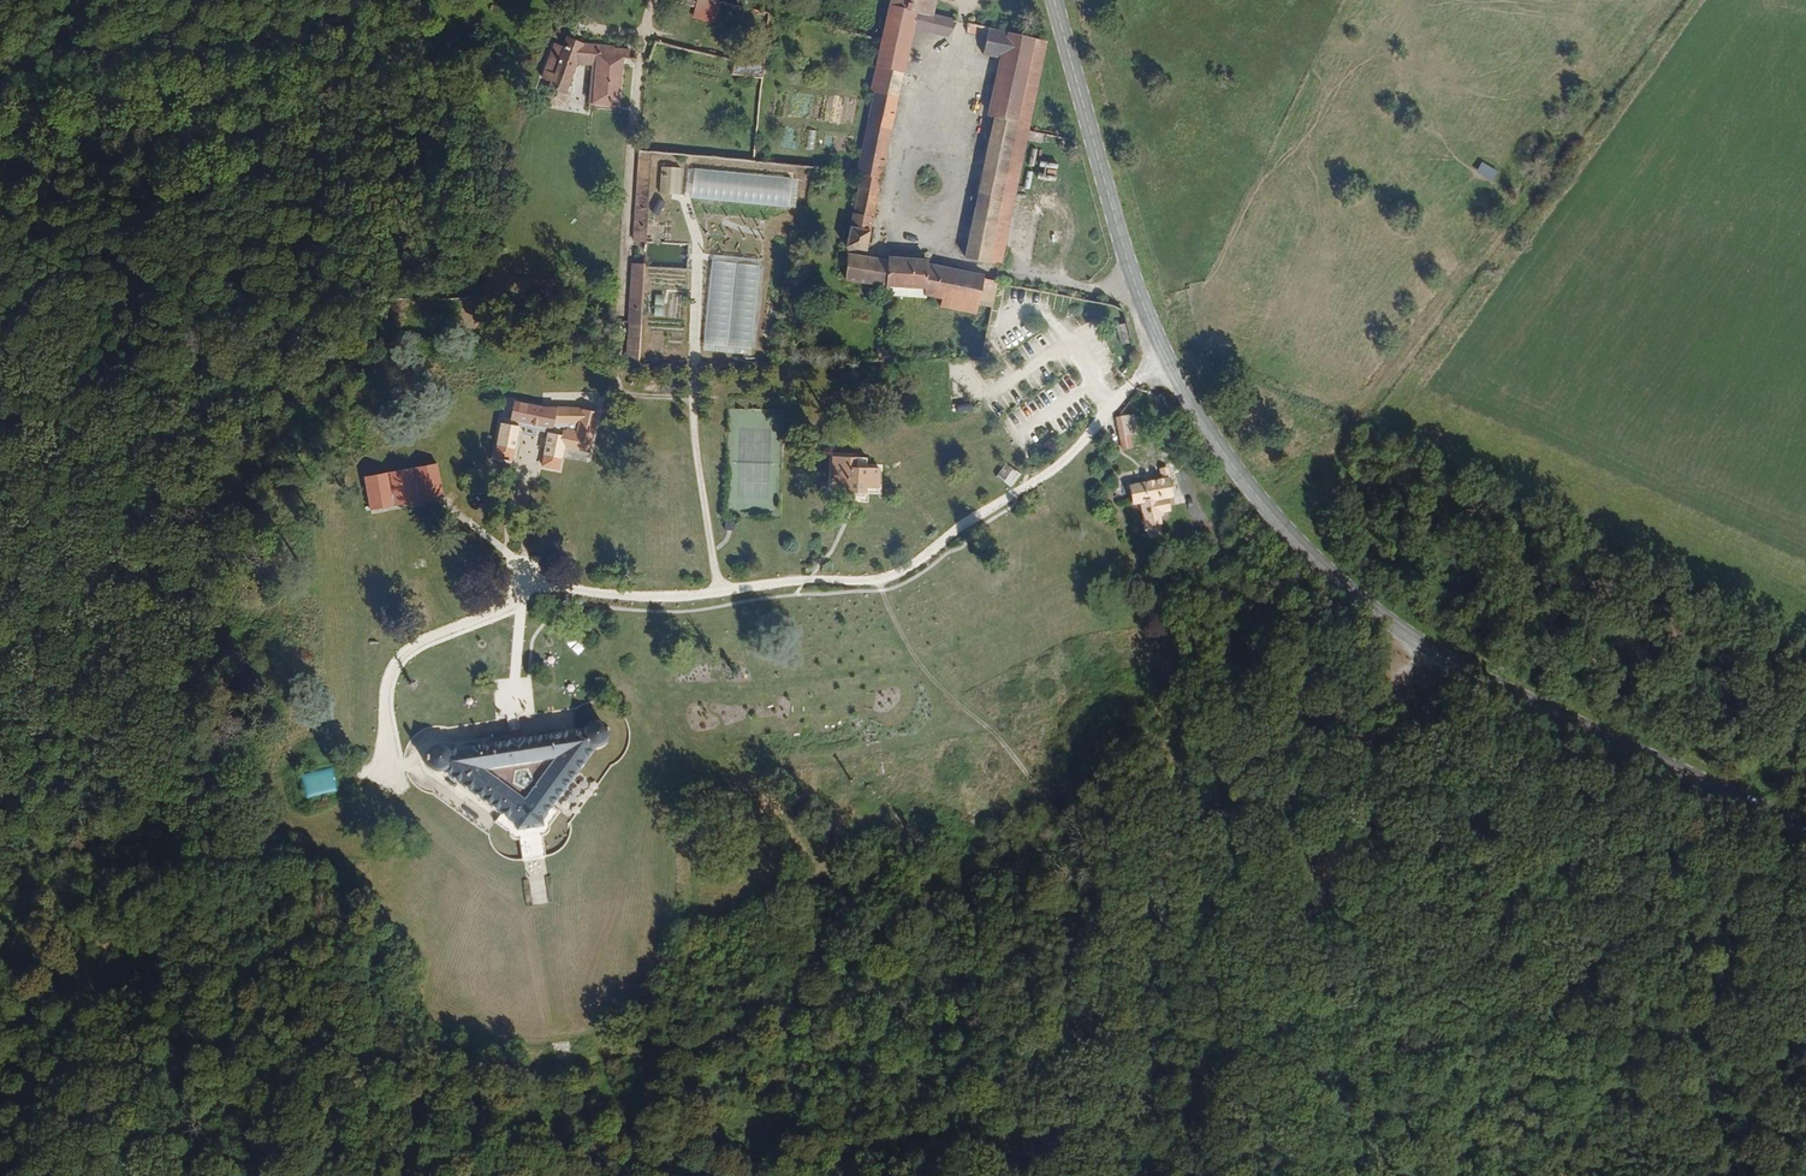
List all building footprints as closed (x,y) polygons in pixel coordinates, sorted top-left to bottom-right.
[(694,0),(655,0),(682,6),(681,19),(708,25),(712,4),(694,0)] [(878,4),(921,14),(924,0),(879,0),(878,4)] [(878,4),(859,92),(863,94),(845,173),(850,173),(833,246),(835,281),(874,287),(874,298),(879,298),(914,302),(915,298),(931,301),(930,310),(965,320),(966,316),(980,319),(986,284),(918,267),(918,263),(879,258),(877,263),(846,258),(847,251),(855,253),(904,25),(939,31),(942,19),(921,14),(878,4)] [(970,26),(959,23),(957,32),(968,35),(970,26)] [(1025,38),(977,27),(971,53),(989,58),(977,116),(982,117),(954,258),(990,265),(1020,126),(1024,126),(1027,110),(1010,106),(1025,38)] [(611,99),(613,61),(614,50),(571,50),(556,40),(553,51),(548,50),(533,92),(540,94),(536,105),(532,104),(539,116),(556,115),(559,103),(555,102),(565,72),(572,72),(572,63),(583,63),(580,96),(611,99)] [(733,74),(762,76),(763,63),(734,61),(733,74)] [(829,151),(832,132),(824,131),(821,150),(829,151)] [(632,154),(618,328),(632,329),(633,317),(635,286),(637,271),(647,156),(632,154)] [(1483,161),(1477,171),(1493,181),(1499,171),(1483,161)] [(1043,163),(1043,179),(1058,180),(1058,164),(1043,163)] [(661,166),(660,193),(680,195),(681,167),(661,166)] [(711,183),(684,180),(682,198),(709,201),(711,183)] [(648,268),(687,268),(687,243),(648,244),(648,268)] [(711,261),(706,345),(755,347),(760,264),(711,261)] [(637,271),(635,286),(672,289),(673,275),(637,271)] [(656,293),(654,316),(664,316),(665,294),(656,293)] [(633,317),(632,329),(632,332),(669,335),(669,320),(633,317)] [(1126,323),(1116,326),(1121,344),(1131,341),(1126,323)] [(618,328),(615,370),(629,368),(632,332),(632,329),(618,328)] [(1118,359),(1128,356),(1125,346),(1115,348),(1118,359)] [(531,410),(507,405),(500,426),(492,424),(484,460),(502,465),(512,424),(539,432),(531,471),(550,476),(556,452),(578,456),(587,416),(568,411),(531,410)] [(1112,456),(1121,455),(1130,454),(1128,433),(1110,437),(1112,456)] [(417,486),(417,494),(422,493),(425,459),(351,452),(349,487),(366,489),(367,482),(417,486)] [(1122,468),(1121,455),(1112,456),(1113,468),(1122,468)] [(844,472),(845,460),(821,460),(820,490),(837,490),(837,497),(853,497),(854,492),(867,493),(868,472),(856,471),(844,472)] [(856,461),(845,460),(844,472),(856,471),(856,461)] [(996,477),(1012,487),(1021,474),(1006,463),(996,477)] [(1159,500),(1167,499),(1160,469),(1155,470),(1157,485),(1141,486),(1140,479),(1136,476),(1111,479),(1112,498),(1123,496),(1124,508),(1133,506),(1136,532),(1153,530),(1150,513),(1162,511),(1159,500)] [(366,489),(417,494),(417,486),(367,482),(366,489)] [(597,718),(592,720),(586,723),(584,726),(583,730),(454,750),(450,745),(444,742),(439,741),(430,745),(426,747),(423,754),(424,762),(426,767),(430,771),(436,773),(440,774),(443,772),(529,835),(529,841),(537,840),(536,836),(596,750),(601,750),(606,749),(609,746),(614,739),(614,736),(614,732),(612,726),(608,720),(602,719),(597,718)] [(332,768),(301,776),(307,798),(337,790),(332,768)] [(469,807),(464,814),(479,823),(483,817),(469,807)] [(535,879),(531,879),(532,904),(547,903),(546,875),(534,875),(535,879)]
